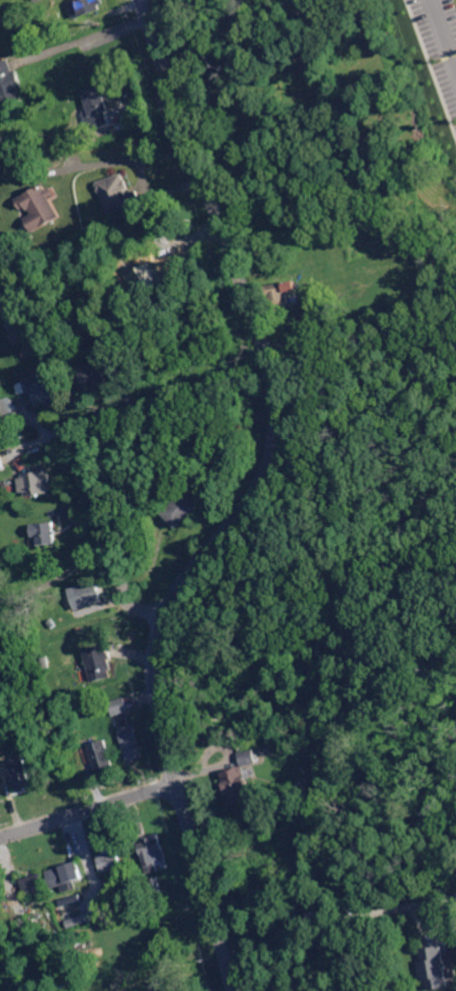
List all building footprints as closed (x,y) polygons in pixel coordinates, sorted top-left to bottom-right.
[(74,5),(72,0),(106,0),(106,1),(106,2),(101,4),(103,9),(76,19),(75,17),(71,7),(74,5)] [(5,106),(0,94),(0,62),(10,58),(11,59),(15,70),(19,68),(19,69),(25,86),(22,88),(26,99),(5,106)] [(90,129),(84,111),(90,109),(84,89),(102,83),(103,86),(106,97),(110,109),(107,110),(108,114),(111,123),(109,123),(90,129)] [(34,176),(23,170),(26,162),(38,168),(34,176)] [(126,181),(128,180),(131,190),(128,191),(129,193),(138,190),(143,204),(109,215),(101,192),(99,193),(97,186),(98,185),(98,183),(124,174),(126,181)] [(49,191),(54,188),(58,195),(52,198),(63,218),(35,233),(27,219),(34,215),(32,210),(30,211),(28,208),(23,211),(17,200),(45,185),(49,191)] [(108,259),(110,259),(111,264),(105,265),(103,252),(107,252),(108,259)] [(291,301),(287,302),(288,310),(277,311),(276,306),(271,307),(270,296),(267,297),(265,285),(293,281),(297,280),(298,289),(293,290),(292,290),(289,291),(291,301)] [(4,283),(0,284),(0,311),(13,306),(4,283)] [(110,330),(109,324),(116,322),(117,328),(110,330)] [(87,389),(81,367),(103,361),(103,362),(106,373),(109,382),(97,386),(94,387),(87,389)] [(60,399),(51,401),(50,402),(48,402),(46,403),(38,405),(34,391),(31,392),(29,392),(28,387),(26,380),(38,377),(46,375),(53,373),(60,399)] [(13,396),(0,399),(0,401),(4,414),(17,411),(13,396)] [(10,429),(6,415),(19,412),(22,423),(23,425),(14,428),(10,429)] [(47,472),(52,471),(54,488),(49,489),(50,492),(29,495),(28,491),(22,492),(22,491),(21,479),(20,477),(20,476),(24,476),(24,474),(24,472),(47,469),(47,472)] [(176,529),(163,515),(186,492),(200,506),(176,529)] [(56,543),(41,545),(40,544),(40,539),(39,536),(34,537),(33,525),(53,522),(54,529),(54,533),(56,543)] [(84,607),(80,594),(78,588),(77,585),(98,578),(101,586),(102,590),(103,593),(104,596),(105,600),(84,607)] [(94,682),(90,670),(89,664),(86,652),(105,647),(108,646),(110,645),(110,646),(113,658),(113,659),(111,659),(114,670),(111,670),(113,677),(94,682)] [(115,714),(112,699),(127,696),(127,698),(130,710),(130,711),(127,712),(115,714)] [(290,714),(295,718),(291,723),(286,719),(290,714)] [(137,732),(139,732),(145,756),(144,756),(144,758),(137,760),(136,761),(134,761),(133,761),(133,760),(130,761),(128,761),(121,736),(123,736),(121,729),(129,727),(132,726),(135,725),(137,732)] [(98,771),(95,761),(93,753),(91,747),(90,745),(107,740),(115,766),(107,769),(105,769),(98,771)] [(243,767),(240,753),(241,753),(255,750),(256,752),(257,758),(258,763),(248,765),(243,767)] [(16,789),(9,761),(27,756),(35,784),(27,786),(25,787),(16,789)] [(247,770),(257,767),(259,776),(249,779),(255,799),(231,806),(229,797),(225,798),(221,783),(225,782),(224,779),(224,777),(223,773),(246,767),(247,770)] [(156,837),(162,836),(166,847),(160,849),(163,860),(161,860),(158,861),(160,869),(149,873),(140,843),(147,841),(145,835),(148,834),(155,832),(156,837)] [(112,850),(119,849),(124,867),(114,869),(109,870),(104,871),(99,854),(106,852),(105,849),(105,848),(107,848),(111,847),(112,850)] [(79,888),(65,892),(63,884),(53,887),(48,869),(56,867),(65,864),(73,862),(80,860),(82,868),(85,877),(83,878),(80,879),(76,880),(79,888)] [(27,895),(22,877),(27,875),(33,874),(43,871),(48,889),(45,890),(42,891),(27,895)] [(20,934),(16,919),(17,919),(28,916),(29,915),(29,916),(33,930),(33,931),(20,934)] [(452,988),(436,990),(430,990),(428,981),(424,982),(421,964),(425,963),(422,950),(444,947),(447,964),(449,963),(450,971),(449,971),(452,988)] [(167,978),(171,990),(151,990),(149,983),(167,978)]
